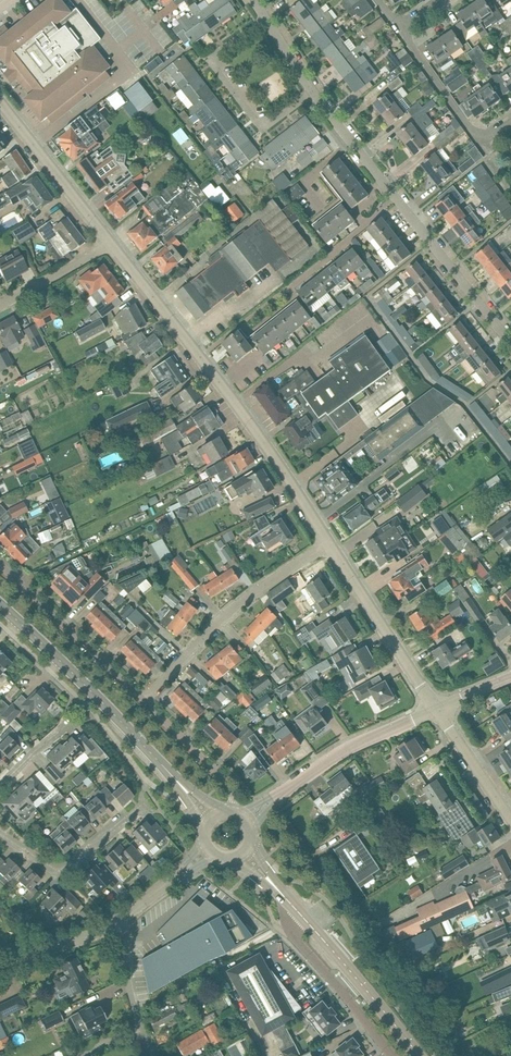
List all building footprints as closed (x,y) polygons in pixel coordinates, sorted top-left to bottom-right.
[(89,95),(111,77),(106,71),(111,67),(107,62),(94,45),(102,39),(89,24),(77,8),(72,12),(62,0),(49,0),(29,16),(21,22),(10,31),(5,25),(0,29),(0,57),(11,71),(6,75),(5,74),(5,75),(10,81),(10,82),(11,81),(16,77),(18,80),(30,95),(24,99),(42,122),(47,117),(52,123),(70,109),(85,98),(83,94),(86,92),(89,95)] [(222,23),(209,5),(201,11),(196,3),(197,2),(196,0),(184,0),(195,15),(207,32),(212,27),(213,29),(222,23)] [(209,5),(222,23),(230,17),(229,16),(235,12),(236,13),(233,7),(235,6),(231,0),(228,0),(227,0),(206,0),(209,5)] [(303,22),(321,8),(316,2),(314,3),(311,0),(302,0),(295,5),(293,6),(294,7),(291,9),(297,18),(298,16),(303,22)] [(355,3),(359,0),(345,0),(342,2),(347,9),(355,3)] [(347,9),(353,17),(357,14),(358,13),(361,18),(373,9),(366,0),(359,0),(355,3),(347,9)] [(488,33),(485,28),(492,24),(493,25),(504,18),(496,7),(491,11),(484,0),(479,0),(470,6),(469,4),(469,5),(470,6),(488,33)] [(462,34),(466,40),(478,32),(482,37),(488,33),(470,6),(458,14),(457,13),(456,13),(462,21),(456,25),(462,34)] [(325,13),(321,8),(303,22),(307,28),(306,29),(312,37),(329,23),(335,19),(328,10),(325,13)] [(201,36),(207,32),(195,15),(189,19),(186,14),(182,17),(177,20),(180,24),(174,29),(178,35),(179,34),(185,43),(190,40),(191,40),(193,43),(202,37),(201,36)] [(368,27),(367,26),(363,30),(368,38),(373,34),(373,33),(386,24),(382,17),(368,27)] [(510,35),(510,28),(505,20),(500,24),(509,37),(510,35)] [(340,37),(329,23),(312,37),(318,45),(320,44),(324,50),(340,37)] [(439,37),(438,38),(439,39),(450,55),(463,47),(452,31),(440,39),(439,37)] [(356,47),(333,64),(340,73),(341,71),(345,77),(361,65),(357,59),(360,57),(358,53),(368,45),(371,49),(380,43),(373,34),(368,38),(356,47)] [(340,37),(324,50),(329,55),(327,56),(333,64),(356,47),(349,39),(344,43),(340,37)] [(427,46),(426,46),(441,68),(453,59),(450,55),(439,39),(428,47),(427,46)] [(479,58),(486,53),(485,52),(484,53),(478,45),(473,49),(479,58)] [(482,62),(479,58),(473,49),(467,53),(476,66),(482,62)] [(391,73),(402,64),(392,51),(387,55),(392,62),(386,67),(391,73)] [(408,53),(399,60),(405,67),(413,60),(408,53)] [(479,58),(482,62),(487,68),(492,64),(486,57),(488,56),(486,53),(479,58)] [(166,61),(161,54),(144,68),(149,75),(166,61)] [(166,69),(159,74),(165,83),(173,77),(177,83),(193,71),(189,65),(190,64),(184,56),(181,58),(180,58),(179,59),(166,69)] [(361,65),(345,77),(350,83),(348,84),(355,92),(372,79),(368,74),(374,69),(367,61),(362,65),(361,65)] [(482,62),(476,66),(484,78),(490,74),(491,73),(487,68),(482,62)] [(458,67),(451,72),(453,75),(449,77),(452,82),(463,74),(458,67)] [(490,74),(502,90),(507,87),(510,92),(510,68),(500,75),(499,74),(492,75),(491,73),(490,74)] [(193,71),(177,83),(188,97),(205,83),(199,75),(198,76),(193,71)] [(463,74),(452,82),(447,86),(453,93),(469,82),(463,74)] [(388,86),(392,91),(403,83),(399,77),(388,86)] [(140,80),(125,91),(132,100),(125,106),(131,114),(139,108),(146,118),(160,109),(140,80)] [(164,94),(169,90),(163,82),(158,86),(164,94)] [(205,83),(188,97),(194,104),(193,105),(192,107),(191,109),(191,111),(191,114),(193,115),(195,114),(215,98),(210,93),(212,92),(205,83)] [(482,89),(478,84),(473,88),(488,108),(500,100),(489,84),(482,89)] [(170,101),(175,97),(176,96),(171,88),(169,90),(164,94),(170,101)] [(489,110),(488,108),(473,88),(477,93),(464,102),(476,117),(487,109),(488,111),(489,110)] [(390,91),(382,97),(373,104),(382,115),(395,104),(403,98),(397,91),(393,95),(390,91)] [(193,115),(190,117),(195,123),(200,119),(206,127),(209,124),(227,111),(220,103),(219,104),(215,98),(195,114),(193,115)] [(416,122),(428,112),(437,105),(432,100),(423,108),(422,107),(412,116),(416,122)] [(412,116),(422,107),(418,102),(408,111),(412,116)] [(100,111),(95,105),(65,129),(52,139),(62,153),(66,151),(90,131),(117,110),(112,103),(102,110),(102,109),(100,111)] [(395,104),(382,115),(391,126),(404,115),(395,104)] [(184,110),(179,114),(185,121),(190,117),(184,110)] [(215,132),(208,138),(213,144),(220,138),(236,126),(232,120),(233,119),(227,111),(209,124),(215,132)] [(293,126),(288,130),(302,148),(300,149),(302,152),(305,150),(303,147),(319,134),(305,116),(297,122),(301,127),(297,130),(293,126)] [(190,117),(185,121),(191,128),(196,124),(195,123),(190,117)] [(413,121),(411,123),(397,134),(406,145),(426,129),(420,121),(416,125),(413,121)] [(431,140),(436,146),(461,126),(458,122),(452,124),(431,140)] [(213,144),(211,145),(216,151),(225,144),(231,152),(248,138),(242,130),(240,131),(236,126),(220,138),(213,144)] [(436,146),(440,151),(460,135),(458,132),(463,129),(461,126),(436,146)] [(426,129),(406,145),(414,156),(428,145),(430,143),(428,140),(432,136),(426,129)] [(266,151),(261,155),(267,163),(272,159),(278,166),(293,154),(295,156),(302,165),(312,158),(305,150),(302,152),(300,149),(302,148),(288,130),(276,139),(279,144),(275,147),(272,142),(264,148),(266,151)] [(100,144),(95,138),(90,131),(66,151),(71,158),(71,157),(74,161),(84,153),(86,155),(100,144)] [(237,160),(230,165),(235,171),(241,166),(242,166),(250,159),(259,153),(258,152),(257,153),(253,148),(254,147),(248,138),(231,152),(237,160)] [(328,145),(323,139),(313,146),(318,153),(328,145)] [(210,146),(207,149),(212,156),(213,156),(217,152),(216,151),(211,145),(210,146)] [(122,184),(123,183),(134,176),(111,146),(100,154),(98,151),(86,159),(78,166),(86,177),(85,178),(92,188),(94,187),(98,193),(118,178),(122,184)] [(0,161),(0,170),(7,165),(10,170),(23,161),(16,150),(0,161)] [(430,158),(421,164),(430,175),(443,164),(446,162),(438,151),(435,153),(430,158)] [(472,157),(463,164),(458,168),(462,173),(476,163),(472,157)] [(354,177),(339,158),(320,173),(335,192),(354,177)] [(443,164),(430,175),(438,186),(452,175),(458,170),(449,160),(443,164)] [(31,172),(23,161),(10,170),(11,171),(1,178),(8,188),(31,172)] [(476,183),(479,186),(481,184),(491,177),(481,164),(472,171),(479,181),(476,183)] [(140,171),(134,176),(123,183),(127,189),(123,192),(122,191),(106,203),(113,212),(115,211),(120,218),(145,199),(134,184),(144,176),(142,174),(148,169),(146,166),(140,171)] [(227,167),(220,173),(227,182),(235,176),(231,171),(227,167)] [(139,226),(130,233),(143,249),(147,246),(151,242),(159,236),(183,217),(195,207),(196,209),(209,199),(199,187),(200,187),(195,181),(188,172),(146,203),(153,212),(154,214),(139,226)] [(283,173),(272,182),(281,193),(282,192),(292,184),(283,173)] [(0,194),(0,209),(4,207),(3,206),(11,202),(13,205),(21,200),(28,196),(33,203),(28,207),(32,213),(40,207),(43,205),(53,200),(35,176),(23,185),(21,183),(12,189),(6,192),(5,191),(0,194)] [(344,207),(346,206),(350,210),(369,196),(354,177),(335,192),(342,201),(340,202),(344,207)] [(482,186),(475,192),(477,194),(483,202),(490,197),(500,190),(491,177),(481,184),(482,186)] [(220,186),(215,189),(208,181),(200,188),(218,209),(230,200),(220,186)] [(295,203),(306,194),(298,183),(286,192),(295,203)] [(441,202),(436,206),(445,217),(458,206),(457,205),(465,200),(453,186),(438,198),(441,202)] [(490,197),(498,208),(507,201),(500,190),(490,197)] [(210,266),(176,293),(184,303),(184,302),(197,318),(197,319),(198,320),(212,309),(223,299),(226,302),(236,294),(238,297),(250,288),(245,282),(270,263),(276,271),(309,245),(293,224),(300,218),(289,204),(282,210),(273,199),(254,214),(260,220),(220,251),(219,250),(209,258),(208,263),(210,266)] [(508,222),(510,219),(510,206),(507,201),(498,208),(508,222)] [(355,221),(344,207),(340,202),(326,213),(341,232),(355,221)] [(243,215),(235,203),(225,211),(233,222),(243,215)] [(458,206),(445,217),(453,227),(466,217),(473,211),(468,206),(462,211),(458,206)] [(59,209),(50,215),(50,216),(52,219),(37,229),(46,242),(51,238),(63,256),(85,241),(67,218),(66,218),(59,209)] [(466,217),(453,227),(461,238),(475,227),(481,222),(473,211),(466,217)] [(181,243),(177,238),(195,225),(195,226),(204,219),(198,212),(161,241),(166,248),(152,258),(164,274),(184,259),(175,248),(177,247),(179,249),(182,246),(180,244),(181,243)] [(327,243),(341,232),(326,213),(312,225),(327,243)] [(381,217),(367,229),(374,238),(389,227),(381,217)] [(11,233),(20,245),(37,234),(29,223),(11,233)] [(389,227),(374,238),(382,248),(396,236),(389,227)] [(475,227),(461,238),(470,249),(483,238),(475,227)] [(396,236),(382,248),(389,257),(403,245),(396,236)] [(351,241),(359,250),(363,247),(355,238),(351,241)] [(484,249),(475,255),(484,266),(501,253),(491,240),(487,243),(488,245),(484,249)] [(388,272),(402,261),(411,255),(403,245),(389,257),(393,262),(385,268),(388,272)] [(367,253),(363,247),(359,250),(364,256),(367,253)] [(353,249),(344,256),(355,271),(361,267),(364,271),(368,267),(365,263),(360,257),(353,249)] [(0,278),(4,276),(6,281),(15,275),(26,269),(26,270),(27,269),(17,251),(0,261),(0,278)] [(484,266),(492,277),(505,266),(510,262),(510,260),(504,251),(501,253),(484,266)] [(346,278),(355,271),(344,256),(334,263),(346,278)] [(373,269),(377,266),(373,260),(369,263),(373,269)] [(417,262),(408,269),(407,270),(411,276),(407,279),(413,286),(411,287),(427,275),(417,262)] [(510,279),(510,263),(510,262),(505,266),(492,277),(501,287),(510,279)] [(334,263),(325,271),(337,285),(341,290),(350,283),(346,278),(334,263)] [(92,294),(113,278),(103,264),(91,273),(90,270),(83,275),(84,276),(79,280),(91,295),(91,294),(92,294)] [(385,275),(377,266),(373,269),(381,278),(385,275)] [(328,293),(337,285),(325,271),(316,278),(328,293)] [(424,298),(427,295),(427,296),(437,287),(427,275),(411,287),(417,295),(419,293),(424,298)] [(375,276),(365,283),(368,287),(378,280),(375,276)] [(382,310),(388,305),(411,287),(410,285),(393,298),(390,294),(398,287),(400,282),(395,277),(372,295),(382,310)] [(113,278),(92,294),(98,303),(93,307),(102,317),(106,314),(115,307),(111,302),(124,291),(113,278)] [(319,300),(328,293),(316,278),(307,285),(319,300)] [(501,287),(509,298),(510,297),(510,279),(501,287)] [(368,287),(365,283),(359,288),(363,292),(368,287)] [(309,307),(319,300),(307,285),(297,293),(309,307)] [(424,298),(422,300),(426,306),(432,312),(447,300),(437,287),(427,296),(427,295),(424,298)] [(352,304),(358,300),(354,295),(353,296),(352,294),(347,298),(348,300),(352,304)] [(311,317),(297,299),(250,336),(264,354),(311,317)] [(352,304),(348,300),(342,305),(346,309),(352,304)] [(447,321),(449,320),(457,313),(447,300),(432,312),(442,325),(447,321)] [(40,302),(30,307),(33,314),(43,309),(40,302)] [(119,312),(114,318),(124,334),(121,336),(124,341),(138,333),(136,330),(145,325),(134,304),(124,309),(119,312)] [(59,317),(53,305),(32,317),(38,328),(59,317)] [(393,312),(388,305),(382,310),(392,323),(396,320),(408,311),(404,305),(395,311),(396,312),(391,315),(390,314),(393,312)] [(332,317),(337,312),(334,308),(328,313),(332,317)] [(323,317),(326,321),(332,317),(328,313),(323,317)] [(3,334),(0,336),(6,346),(24,337),(13,317),(0,323),(0,330),(3,334)] [(81,343),(106,329),(101,319),(76,333),(81,343)] [(407,332),(407,331),(402,325),(401,326),(396,320),(392,323),(401,336),(407,332)] [(452,329),(450,330),(460,343),(470,335),(460,322),(452,329)] [(401,336),(410,347),(413,352),(421,346),(415,343),(410,336),(419,329),(415,325),(407,331),(407,332),(401,336)] [(33,344),(40,340),(32,326),(25,329),(33,344)] [(241,328),(222,343),(237,362),(256,348),(241,328)] [(138,333),(124,341),(130,352),(131,353),(134,351),(135,353),(140,349),(144,354),(151,362),(159,357),(154,352),(162,346),(153,334),(147,339),(143,341),(138,334),(142,332),(141,331),(138,333)] [(390,332),(376,342),(385,355),(391,350),(397,358),(405,352),(390,332)] [(460,343),(453,348),(463,361),(466,359),(480,347),(470,335),(460,343)] [(335,369),(329,374),(348,401),(391,370),(366,336),(330,362),(335,369)] [(480,347),(466,359),(476,371),(490,360),(480,347)] [(0,355),(0,370),(0,371),(13,364),(6,351),(0,355)] [(397,358),(400,362),(408,356),(405,352),(397,358)] [(427,370),(432,366),(423,354),(418,358),(427,370)] [(159,384),(153,388),(160,398),(189,378),(185,373),(184,374),(183,372),(184,371),(180,365),(177,365),(176,364),(178,361),(173,355),(150,371),(159,384)] [(486,384),(490,381),(500,373),(490,360),(476,371),(486,384)] [(47,365),(35,371),(38,376),(50,370),(47,365)] [(432,366),(427,370),(431,375),(436,371),(432,366)] [(331,414),(348,401),(329,374),(317,383),(307,370),(305,371),(298,376),(276,392),(269,382),(254,393),(277,426),(291,416),(295,422),(313,410),(318,418),(326,413),(327,415),(330,413),(331,414)] [(15,381),(17,386),(26,381),(24,377),(15,381)] [(129,392),(122,378),(109,385),(115,399),(129,392)] [(503,392),(497,398),(502,404),(508,399),(510,397),(510,381),(508,378),(498,386),(503,392)] [(452,391),(456,385),(449,381),(445,386),(452,391)] [(191,384),(182,390),(169,399),(175,407),(178,405),(183,413),(202,400),(191,384)] [(452,391),(463,399),(468,402),(474,397),(467,393),(456,385),(452,391)] [(365,439),(350,450),(354,457),(363,450),(362,449),(368,444),(383,464),(385,463),(382,459),(424,426),(455,403),(455,402),(433,388),(409,406),(409,407),(365,440),(365,439)] [(138,405),(105,420),(110,431),(152,412),(146,401),(138,405)] [(341,427),(358,414),(348,401),(331,414),(341,427)] [(482,410),(481,410),(475,401),(470,405),(481,420),(487,416),(482,410)] [(206,406),(191,416),(176,425),(179,429),(161,439),(169,455),(182,448),(178,442),(186,437),(192,445),(204,436),(204,437),(220,427),(219,426),(221,422),(210,405),(207,407),(206,406)] [(28,410),(21,413),(25,424),(33,420),(28,410)] [(326,416),(327,415),(326,413),(318,418),(313,410),(295,422),(284,430),(295,446),(299,451),(310,443),(306,437),(310,435),(308,433),(313,430),(313,424),(326,416)] [(19,412),(10,416),(13,421),(21,417),(25,424),(21,413),(20,414),(19,412)] [(487,416),(481,420),(486,426),(491,432),(496,428),(492,422),(487,416)] [(153,428),(139,436),(129,440),(131,444),(136,441),(140,448),(144,446),(176,428),(171,418),(161,424),(160,422),(152,426),(153,428)] [(496,428),(491,432),(496,439),(501,446),(506,441),(510,438),(500,425),(496,428)] [(5,444),(31,436),(29,430),(3,438),(5,444)] [(18,444),(25,460),(13,465),(17,474),(44,463),(34,438),(18,444)] [(218,438),(197,450),(200,456),(205,453),(211,464),(227,454),(218,438)] [(501,446),(506,451),(510,447),(506,441),(501,446)] [(214,465),(206,470),(210,477),(216,473),(217,474),(219,473),(251,454),(249,450),(247,451),(246,448),(237,454),(236,452),(226,458),(222,460),(214,465)] [(342,464),(346,461),(347,462),(354,457),(350,450),(321,472),(321,473),(323,471),(326,475),(317,481),(324,490),(327,494),(334,503),(343,496),(342,496),(349,491),(358,485),(351,476),(348,473),(349,472),(342,464)] [(251,454),(217,474),(221,482),(231,476),(245,468),(244,467),(254,462),(253,460),(254,459),(251,454)] [(175,467),(170,455),(142,469),(147,480),(155,476),(156,476),(175,467)] [(396,467),(388,473),(393,479),(401,473),(396,467)] [(225,488),(224,489),(231,500),(238,495),(239,496),(245,492),(247,495),(250,493),(251,494),(254,492),(257,498),(264,494),(273,488),(261,470),(254,474),(246,479),(244,476),(235,482),(225,488)] [(50,475),(44,478),(48,486),(54,483),(50,475)] [(486,496),(503,485),(497,475),(480,486),(486,496)] [(198,487),(177,497),(182,506),(190,502),(189,501),(202,494),(202,495),(208,492),(204,483),(198,486),(198,487)] [(426,495),(426,496),(427,495),(419,486),(398,502),(405,512),(420,501),(419,500),(426,495)] [(498,493),(482,505),(487,512),(494,507),(496,510),(506,503),(504,501),(498,493)] [(352,510),(343,516),(349,525),(349,526),(349,527),(351,529),(353,529),(354,531),(363,524),(371,518),(367,513),(380,504),(374,495),(373,495),(352,510)] [(59,498),(47,504),(56,523),(68,517),(59,498)] [(253,506),(258,515),(274,507),(270,498),(253,506)] [(28,510),(24,502),(9,510),(13,517),(28,510)] [(158,518),(155,519),(157,523),(169,517),(169,518),(175,516),(172,511),(158,518)] [(445,533),(452,528),(443,517),(445,516),(442,511),(432,518),(435,524),(424,533),(433,544),(442,536),(445,533)] [(493,527),(501,538),(510,530),(510,514),(493,527)] [(270,525),(264,515),(253,520),(259,533),(263,530),(267,536),(260,540),(266,549),(280,541),(283,545),(293,539),(280,518),(270,525)] [(375,538),(366,544),(374,556),(390,546),(407,534),(404,529),(398,533),(391,522),(379,530),(381,534),(375,538)] [(59,524),(50,528),(52,534),(61,529),(59,524)] [(482,554),(457,524),(452,528),(445,533),(470,564),(475,560),(477,558),(482,554)] [(0,535),(0,543),(8,552),(21,540),(29,536),(26,528),(21,530),(16,525),(9,531),(7,528),(4,531),(0,535)] [(37,526),(29,529),(31,534),(39,531),(37,526)] [(38,533),(42,543),(54,539),(50,528),(38,533)] [(226,542),(236,537),(232,529),(222,534),(226,542)] [(390,546),(374,556),(380,567),(396,557),(398,560),(410,553),(407,549),(414,545),(407,534),(390,546)] [(21,540),(8,552),(20,565),(31,555),(40,547),(29,536),(21,540)] [(58,555),(66,552),(63,543),(55,546),(58,555)] [(228,546),(222,550),(229,560),(234,556),(228,546)] [(397,578),(390,582),(395,590),(418,576),(416,574),(429,565),(423,555),(416,559),(417,560),(410,564),(401,570),(395,574),(397,578)] [(82,556),(58,567),(63,572),(53,583),(54,584),(51,587),(61,596),(81,577),(91,572),(82,556)] [(176,557),(170,562),(193,590),(199,585),(176,557)] [(475,560),(470,564),(481,578),(488,572),(477,558),(475,560)] [(226,572),(218,577),(225,588),(239,579),(232,568),(232,569),(228,563),(222,567),(226,572)] [(211,597),(225,588),(218,577),(214,571),(207,575),(211,582),(206,585),(205,583),(199,587),(204,595),(208,593),(211,597)] [(87,584),(81,577),(61,596),(71,606),(74,604),(75,605),(88,591),(93,596),(107,581),(98,573),(87,584)] [(143,574),(120,584),(127,592),(129,593),(147,579),(143,574)] [(395,590),(394,591),(399,599),(405,596),(409,602),(418,596),(427,590),(418,576),(395,590)] [(318,578),(307,586),(314,596),(308,600),(317,614),(329,606),(324,599),(330,595),(318,578)] [(268,594),(267,594),(275,605),(280,612),(287,607),(282,600),(296,590),(289,580),(288,579),(268,594)] [(300,595),(308,591),(301,579),(293,583),(300,595)] [(449,582),(447,580),(435,589),(440,596),(457,584),(454,579),(449,582)] [(99,602),(107,596),(103,590),(95,597),(99,602)] [(180,601),(168,591),(162,598),(174,608),(180,601)] [(508,592),(500,598),(510,611),(510,595),(508,592)] [(461,599),(468,610),(478,625),(485,620),(477,609),(479,609),(471,597),(467,600),(465,596),(461,599)] [(177,615),(187,623),(198,610),(194,606),(198,601),(192,597),(188,602),(177,615)] [(468,610),(461,599),(447,608),(454,619),(460,615),(461,615),(468,610)] [(98,605),(84,619),(85,619),(93,627),(106,614),(98,606),(98,605)] [(426,606),(410,616),(419,631),(432,623),(436,630),(429,635),(432,641),(441,636),(440,635),(457,624),(451,615),(440,623),(435,614),(437,613),(432,606),(428,609),(426,606)] [(256,620),(270,633),(276,627),(279,629),(283,625),(281,623),(276,618),(277,616),(268,608),(256,620)] [(187,623),(177,615),(171,609),(159,624),(167,630),(168,629),(177,636),(187,623)] [(489,625),(500,641),(510,633),(510,625),(506,618),(504,618),(499,611),(493,615),(496,620),(489,625)] [(106,614),(93,627),(102,636),(115,622),(106,614)] [(339,647),(357,636),(345,617),(333,625),(329,619),(313,630),(319,639),(330,633),(339,647)] [(248,636),(244,640),(249,645),(254,641),(257,643),(259,645),(270,633),(256,620),(245,632),(248,636)] [(115,622),(102,636),(110,644),(123,630),(115,622)] [(299,640),(311,632),(307,626),(295,634),(299,640)] [(123,630),(110,644),(118,652),(132,638),(123,630)] [(132,638),(118,652),(127,660),(140,646),(132,638)] [(448,642),(433,652),(443,669),(459,659),(458,659),(471,651),(465,642),(453,650),(448,642)] [(354,644),(332,656),(339,667),(340,670),(348,666),(353,674),(351,675),(355,683),(366,677),(364,673),(377,666),(372,658),(370,654),(366,646),(358,651),(354,644)] [(231,645),(217,655),(229,670),(243,659),(238,654),(243,650),(239,645),(234,649),(231,645)] [(140,646),(127,660),(135,668),(149,655),(140,646)] [(0,655),(0,682),(6,676),(0,671),(9,663),(0,655)] [(149,655),(135,668),(144,676),(143,677),(144,677),(158,663),(157,663),(149,655)] [(217,655),(204,666),(211,674),(212,676),(213,675),(217,680),(229,670),(217,655)] [(498,655),(491,659),(493,662),(498,670),(505,665),(498,655)] [(284,664),(271,674),(278,683),(280,681),(282,683),(286,679),(285,677),(290,673),(291,672),(284,664)] [(309,683),(301,689),(311,704),(324,694),(312,678),(307,671),(303,674),(309,683)] [(266,675),(249,687),(256,696),(273,684),(266,675)] [(370,680),(354,689),(360,701),(372,694),(378,705),(379,705),(381,709),(388,705),(398,700),(391,688),(389,689),(385,681),(383,682),(374,688),(370,680)] [(294,693),(290,683),(277,689),(281,698),(294,693)] [(226,686),(221,690),(231,700),(238,695),(227,684),(226,686)] [(181,686),(167,700),(168,700),(176,708),(190,694),(181,686)] [(35,708),(41,713),(54,700),(41,688),(37,692),(35,690),(21,705),(29,713),(35,708)] [(244,690),(238,695),(243,702),(246,706),(253,700),(247,693),(245,690),(244,690)] [(256,701),(253,703),(258,711),(272,700),(268,693),(266,695),(256,701)] [(190,694),(176,708),(185,716),(198,703),(190,694)] [(0,701),(0,714),(1,715),(1,716),(9,723),(13,718),(21,711),(13,703),(9,707),(1,699),(0,701)] [(198,703),(185,716),(193,724),(193,725),(207,711),(206,711),(198,703)] [(497,712),(500,717),(494,721),(504,736),(510,731),(510,704),(497,712)] [(308,714),(298,722),(305,732),(309,729),(314,735),(314,734),(317,736),(322,732),(321,729),(328,724),(321,716),(319,712),(317,710),(313,705),(313,706),(306,711),(308,714)] [(245,712),(253,719),(259,712),(251,706),(245,712)] [(212,722),(204,730),(215,740),(227,728),(227,729),(233,722),(228,717),(225,720),(220,714),(216,718),(212,722)] [(272,716),(264,722),(279,741),(289,754),(301,745),(286,726),(282,729),(272,716)] [(227,728),(215,740),(226,751),(234,743),(237,739),(232,733),(238,727),(233,722),(227,729),(227,728)] [(247,725),(237,735),(244,741),(253,731),(253,730),(248,726),(247,725)] [(5,755),(9,758),(20,747),(11,739),(16,734),(10,727),(0,737),(3,741),(0,744),(0,750),(5,755)] [(249,737),(253,743),(260,752),(265,748),(254,733),(249,737)] [(60,744),(58,745),(73,762),(84,752),(87,755),(89,753),(91,756),(98,756),(103,751),(91,738),(90,738),(92,740),(90,742),(82,734),(75,741),(72,737),(62,746),(60,744)] [(401,752),(394,757),(403,771),(406,775),(411,772),(420,766),(416,760),(422,756),(425,754),(423,751),(420,747),(422,746),(416,737),(406,744),(405,742),(398,747),(401,751),(401,752)] [(289,754),(279,741),(267,750),(276,763),(289,754)] [(260,752),(253,743),(248,748),(251,753),(244,760),(250,766),(246,770),(247,771),(245,772),(251,778),(253,777),(255,779),(258,777),(259,779),(266,774),(265,772),(266,771),(260,762),(265,758),(260,752)] [(61,772),(73,762),(58,745),(50,752),(52,754),(48,758),(52,763),(44,769),(46,772),(43,775),(47,779),(54,787),(57,784),(56,783),(64,775),(61,772)] [(501,754),(501,755),(498,757),(508,771),(510,769),(510,748),(501,754)] [(322,799),(316,804),(325,816),(345,801),(340,794),(351,785),(341,772),(327,782),(332,788),(320,797),(322,799)] [(453,804),(452,803),(437,779),(428,786),(419,772),(406,781),(417,799),(417,798),(421,805),(430,799),(439,812),(453,804)] [(34,774),(18,789),(31,804),(42,794),(44,796),(54,787),(47,779),(42,784),(34,774)] [(382,777),(371,783),(377,791),(386,785),(382,777)] [(377,791),(371,783),(362,787),(367,796),(377,791)] [(100,791),(110,802),(115,798),(122,807),(134,796),(123,784),(112,794),(105,786),(100,791)] [(36,809),(31,804),(18,789),(1,803),(17,820),(21,816),(19,814),(25,809),(27,811),(29,809),(32,812),(36,809)] [(95,796),(83,806),(89,813),(95,819),(106,809),(105,807),(110,802),(100,791),(96,794),(94,796),(95,796)] [(465,812),(457,800),(452,803),(453,804),(439,812),(437,814),(444,825),(452,837),(445,841),(448,846),(457,840),(462,837),(471,831),(469,827),(473,824),(465,812)] [(67,821),(74,829),(78,834),(90,824),(85,818),(89,813),(83,806),(79,801),(75,803),(79,807),(77,809),(79,811),(67,821)] [(67,821),(62,815),(60,817),(63,821),(56,827),(61,833),(54,840),(65,852),(76,842),(69,833),(74,829),(67,821)] [(351,826),(357,834),(358,835),(368,828),(362,819),(351,826)] [(148,851),(166,835),(155,822),(150,827),(145,821),(132,833),(148,851)] [(487,846),(500,838),(491,824),(482,830),(479,826),(471,831),(462,837),(469,848),(477,843),(480,848),(484,846),(485,847),(487,846)] [(379,872),(353,834),(333,848),(359,886),(379,872)] [(119,844),(106,856),(112,862),(108,865),(114,871),(112,873),(118,880),(119,879),(122,882),(136,870),(133,867),(140,860),(142,859),(130,845),(124,850),(119,844)] [(469,865),(463,855),(439,870),(445,879),(469,865)] [(395,927),(401,940),(430,927),(440,922),(442,922),(451,918),(474,908),(468,895),(482,888),(484,892),(503,882),(510,878),(510,874),(502,856),(492,861),(496,867),(477,876),(479,882),(466,887),(462,885),(457,887),(456,891),(457,894),(434,904),(432,901),(416,908),(419,916),(395,927)] [(0,866),(0,872),(3,876),(0,879),(0,880),(9,889),(17,880),(13,876),(20,869),(8,858),(0,866)] [(154,861),(149,865),(150,866),(150,867),(156,873),(163,868),(158,861),(155,863),(154,861)] [(90,870),(83,876),(98,893),(106,885),(109,882),(112,885),(118,880),(112,873),(105,865),(99,870),(97,868),(95,866),(90,870)] [(150,867),(143,872),(149,879),(156,873),(150,867)] [(29,868),(18,880),(28,891),(23,896),(29,902),(39,891),(33,886),(41,879),(29,868)] [(66,909),(71,913),(81,904),(66,889),(60,896),(52,888),(45,895),(47,897),(41,903),(57,919),(66,909)] [(485,904),(494,922),(510,914),(510,895),(506,897),(505,895),(485,904)] [(149,994),(254,936),(230,917),(227,919),(225,915),(226,914),(221,910),(184,906),(156,933),(164,947),(142,959),(149,994)] [(79,913),(83,917),(89,912),(84,908),(79,913)] [(506,929),(505,927),(484,935),(490,948),(496,945),(497,947),(505,944),(504,942),(510,939),(510,941),(510,927),(506,929)] [(439,947),(431,929),(389,948),(394,959),(412,951),(415,958),(439,947)] [(260,953),(232,969),(260,1019),(268,1034),(272,1031),(278,1028),(285,1024),(296,1018),(294,1014),(302,1007),(297,1001),(270,967),(269,968),(260,953)] [(89,987),(84,978),(86,977),(76,957),(60,965),(65,974),(53,979),(59,990),(65,987),(70,997),(89,987)] [(493,977),(499,989),(510,984),(510,968),(493,977)] [(222,986),(215,973),(208,977),(209,979),(208,980),(208,981),(206,982),(210,989),(216,985),(218,989),(222,986)] [(471,984),(478,999),(490,993),(483,979),(471,984)] [(492,994),(493,995),(495,1002),(510,996),(510,987),(492,994)] [(16,1009),(11,999),(0,1004),(0,1017),(16,1009)] [(331,1008),(329,1010),(323,1002),(313,1009),(311,1006),(302,1013),(310,1021),(315,1017),(319,1023),(314,1027),(322,1037),(327,1033),(328,1034),(340,1024),(334,1016),(336,1014),(331,1008)] [(108,1017),(103,1006),(101,1008),(100,1006),(94,1009),(92,1005),(70,1016),(73,1023),(81,1019),(86,1029),(89,1028),(92,1034),(81,1039),(82,1040),(104,1028),(101,1022),(107,1019),(106,1018),(108,1017)] [(154,1028),(164,1023),(187,1012),(183,1005),(177,1008),(175,1006),(150,1019),(154,1028)] [(40,1020),(45,1029),(63,1020),(59,1011),(40,1020)] [(214,1023),(205,1028),(212,1041),(215,1046),(224,1041),(225,1041),(214,1023)] [(11,1034),(15,1045),(27,1040),(23,1029),(11,1034)] [(178,1044),(185,1055),(211,1041),(204,1029),(178,1044)] [(331,1055),(361,1055),(364,1054),(358,1047),(360,1046),(358,1044),(359,1042),(357,1039),(355,1040),(353,1038),(347,1043),(346,1042),(336,1050),(337,1051),(331,1055)] [(295,1045),(281,1052),(283,1055),(300,1055),(295,1045)]
